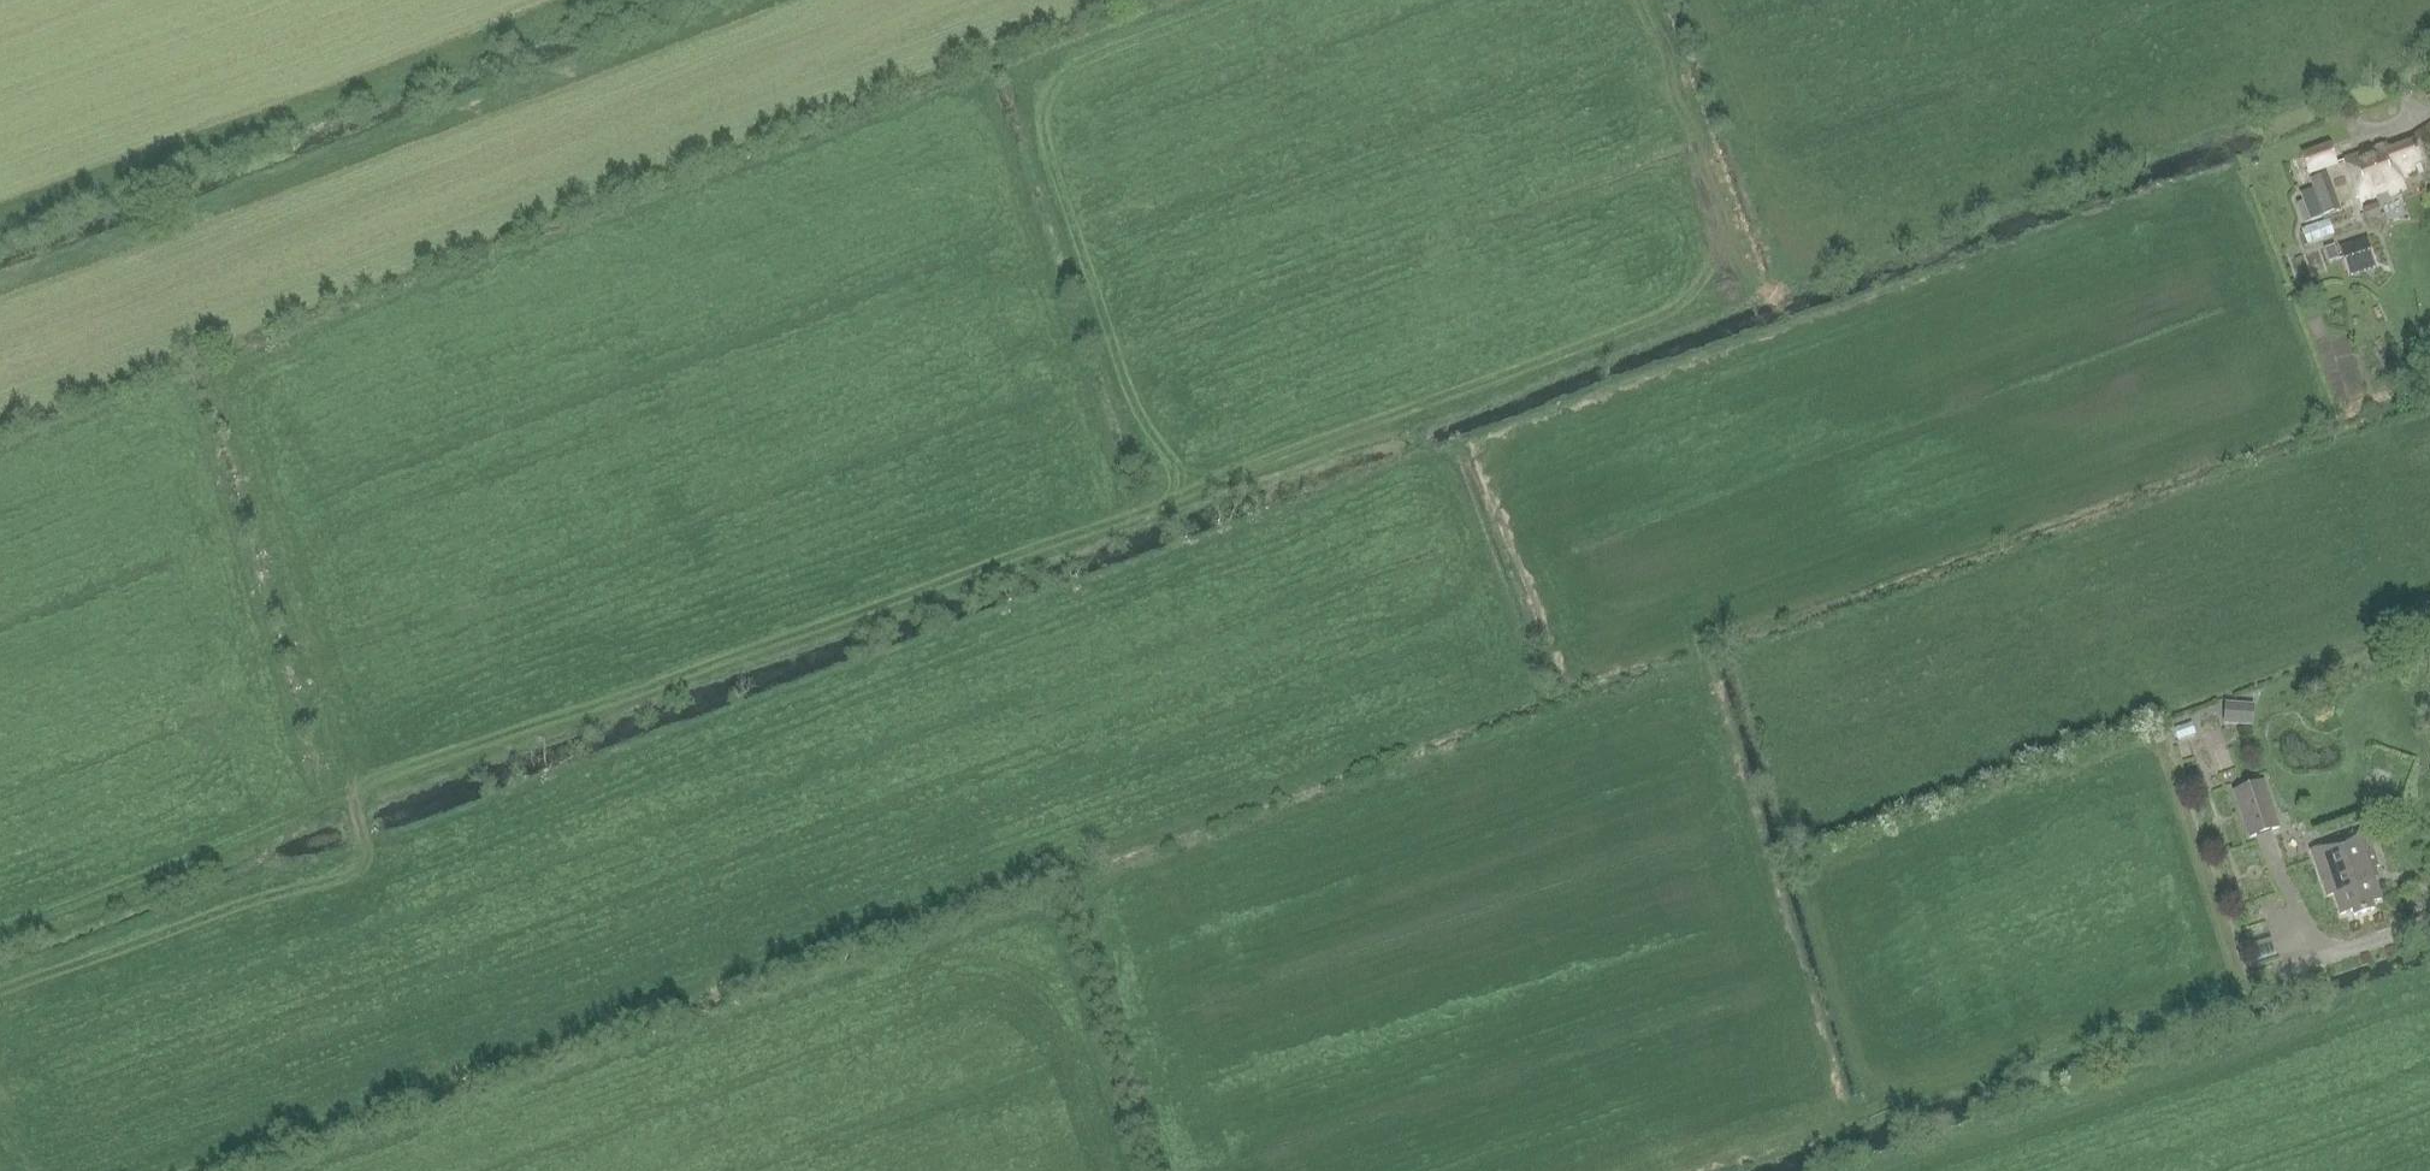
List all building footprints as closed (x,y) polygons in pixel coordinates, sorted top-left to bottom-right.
[(2414,165),(2422,162),(2415,142),(2389,151),(2388,146),(2347,161),(2358,192),(2362,203),(2404,187),(2401,177),(2416,171),(2414,165)] [(2338,166),(2330,143),(2301,154),(2309,177),(2338,166)] [(2327,174),(2310,180),(2313,189),(2322,215),(2339,209),(2327,174)] [(2313,189),(2301,193),(2310,219),(2322,215),(2313,189)] [(2365,221),(2380,216),(2375,203),(2361,209),(2365,221)] [(2309,246),(2335,236),(2330,222),(2304,231),(2309,246)] [(2335,246),(2325,249),(2329,261),(2338,258),(2335,246)] [(2370,246),(2342,255),(2347,271),(2375,262),(2370,246)] [(2223,725),(2245,726),(2247,705),(2225,704),(2223,725)] [(2174,729),(2178,740),(2195,734),(2192,723),(2174,729)] [(2281,828),(2265,780),(2233,791),(2249,839),(2281,828)] [(2354,911),(2356,916),(2374,910),(2372,904),(2382,900),(2372,869),(2368,871),(2358,842),(2320,855),(2322,860),(2317,862),(2329,897),(2336,895),(2342,915),(2354,911)]
